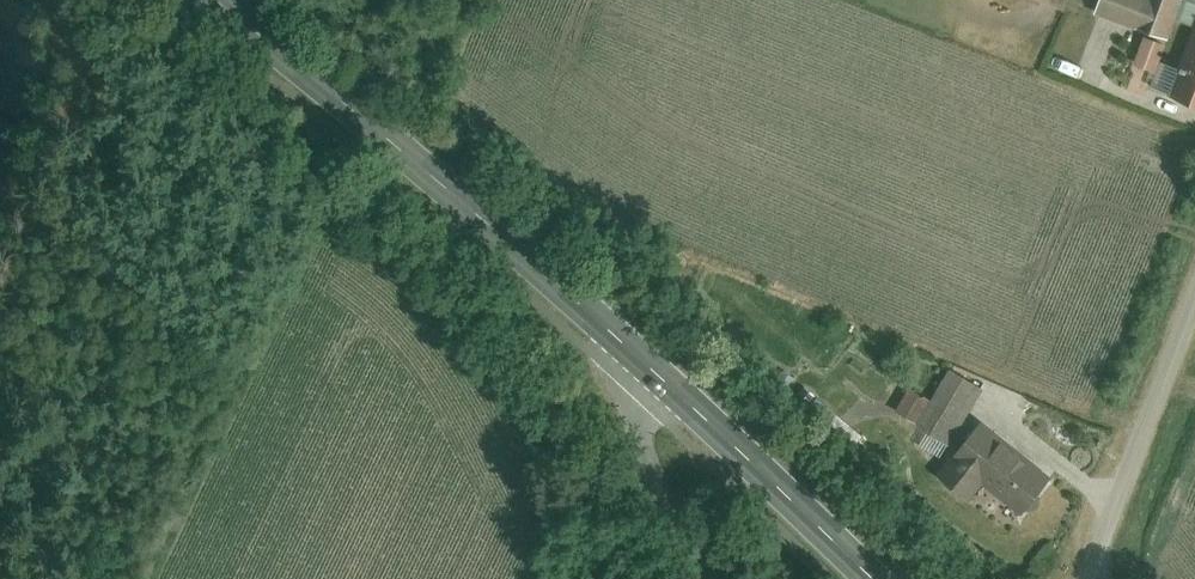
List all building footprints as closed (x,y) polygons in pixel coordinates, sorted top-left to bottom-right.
[(1085,15),(1164,44),(1171,25),(1185,30),(1161,97),(1194,109),(1194,0),(1090,0),(1085,15)] [(890,415),(945,448),(978,393),(944,373),(926,402),(906,390),(890,415)] [(1042,482),(973,429),(934,479),(967,505),(977,492),(1013,520),(1042,482)]
